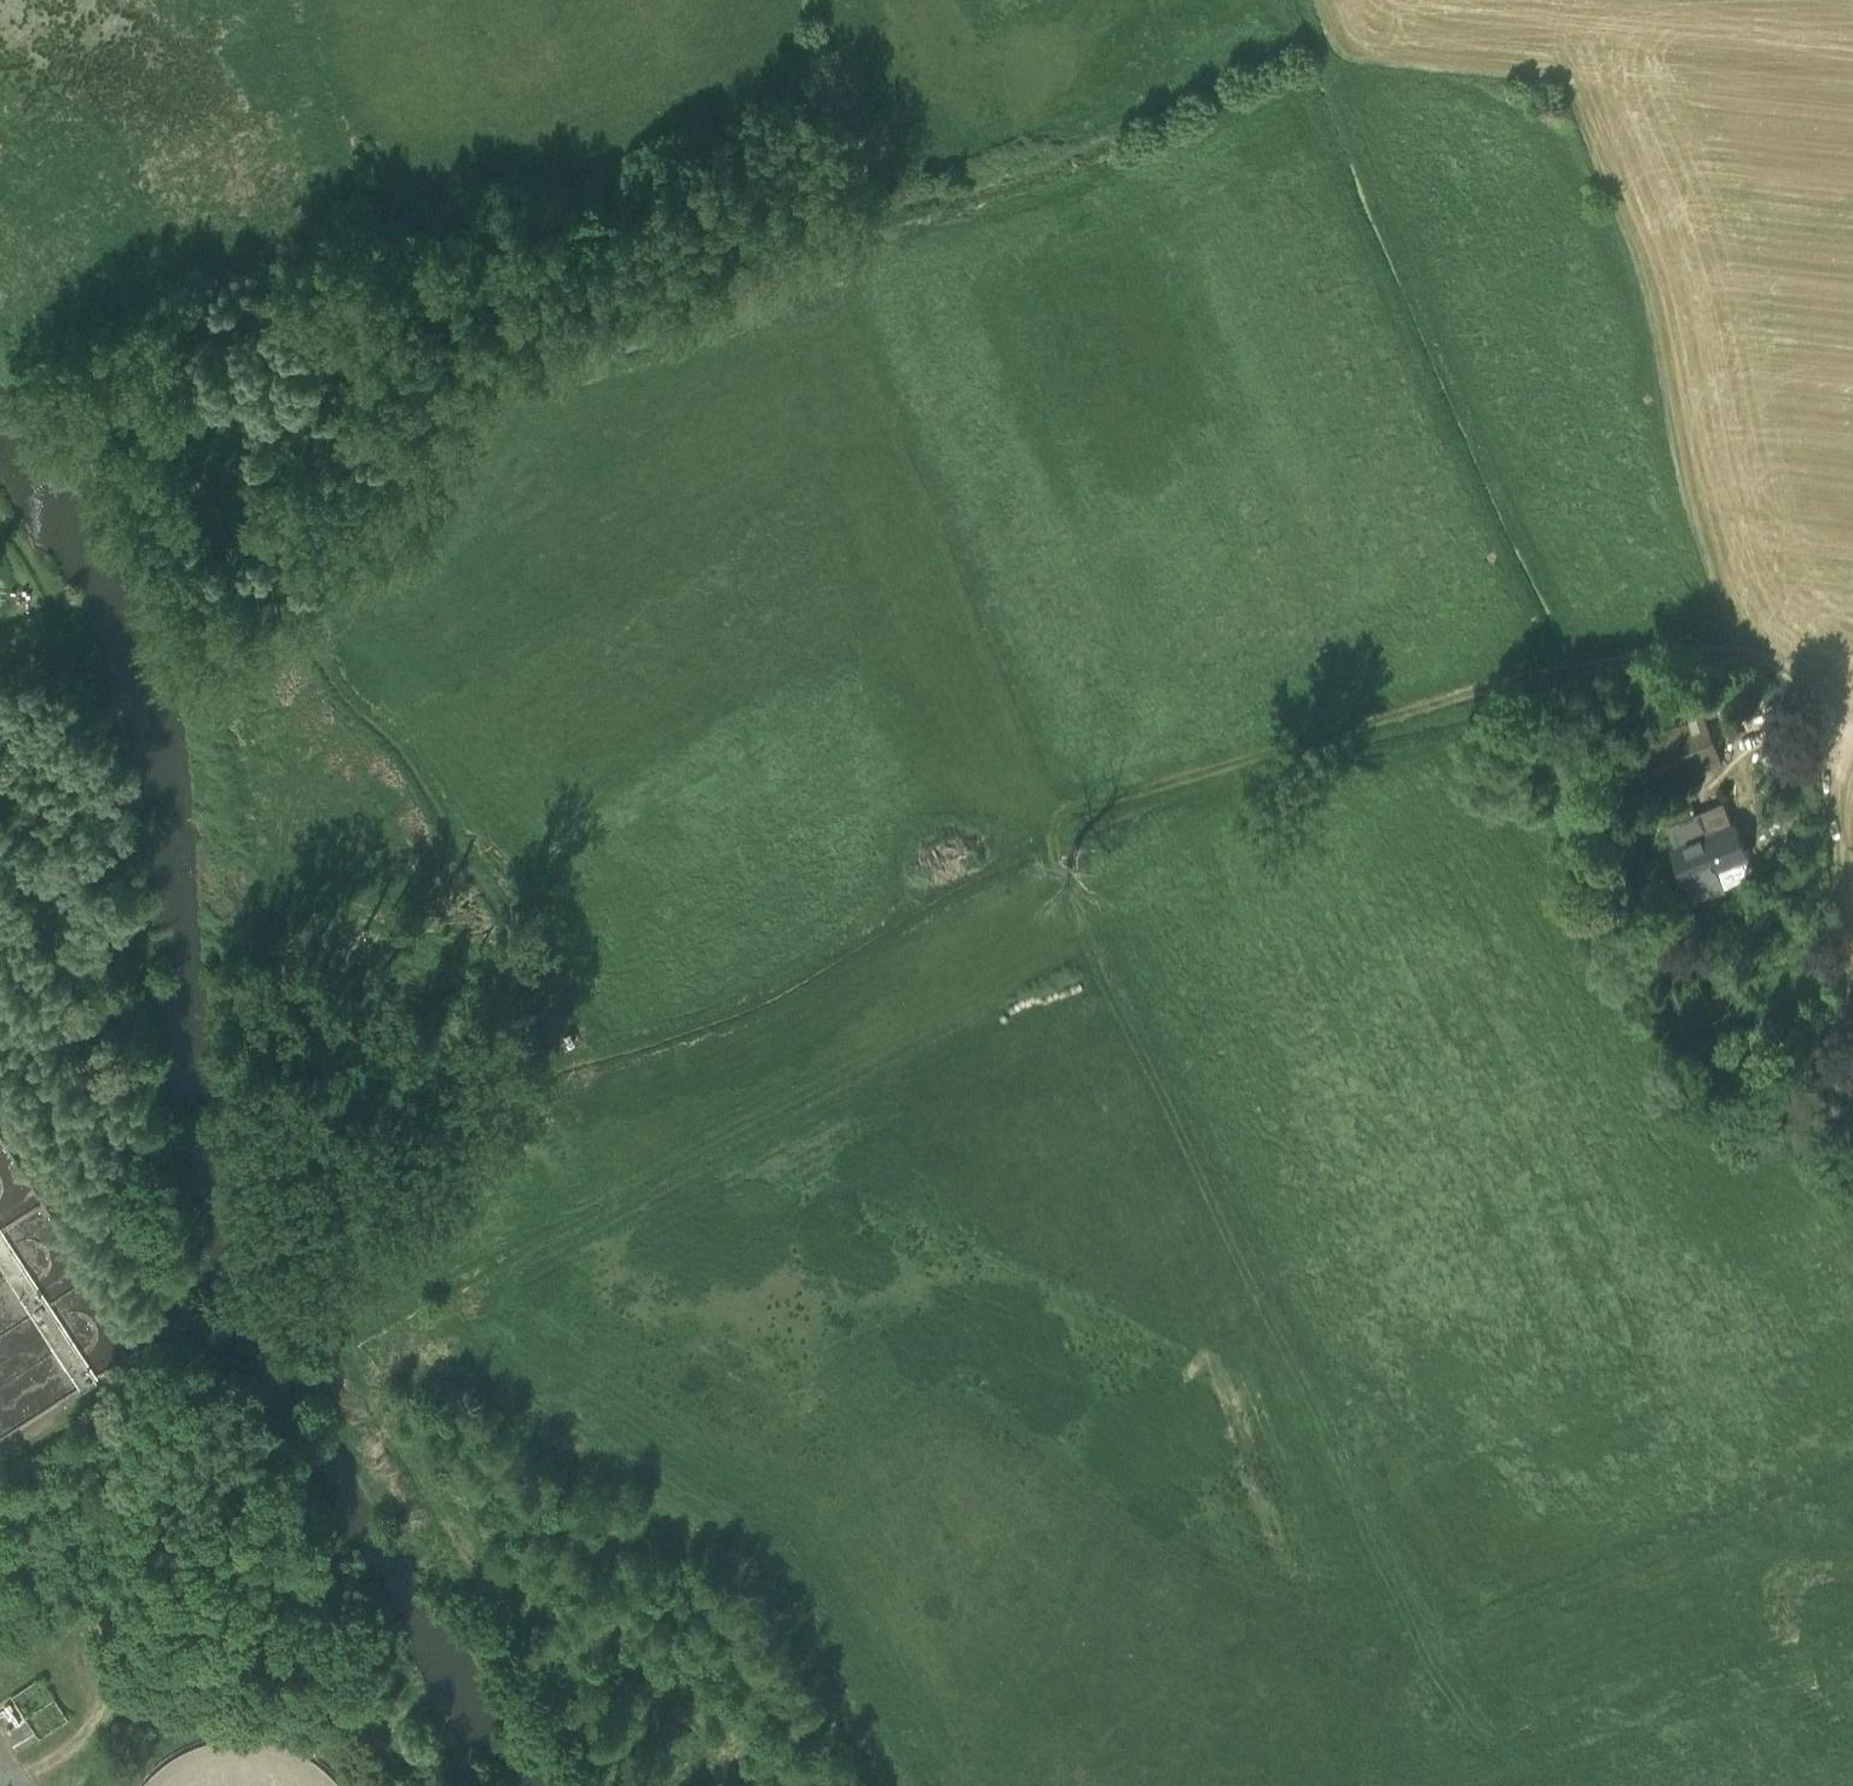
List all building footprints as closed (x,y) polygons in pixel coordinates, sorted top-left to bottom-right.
[(1621,748),(1638,794),(1662,785),(1681,778),(1723,762),(1706,717),(1735,707),(1726,684),(1679,702),(1688,724),(1621,748)] [(1681,778),(1662,785),(1678,822),(1695,815),(1697,814),(1681,778)] [(1697,814),(1695,815),(1678,822),(1670,825),(1678,845),(1674,847),(1694,897),(1724,885),(1716,866),(1745,854),(1732,823),(1724,803),(1697,814)] [(1745,854),(1716,866),(1724,885),(1753,873),(1745,854)] [(86,1382),(88,1385),(97,1379),(94,1376),(139,1347),(0,1134),(0,1437),(86,1382)] [(69,1721),(69,1720),(41,1677),(0,1704),(0,1713),(9,1726),(4,1729),(8,1735),(27,1723),(38,1741),(69,1721)] [(164,1752),(150,1764),(132,1785),(350,1785),(338,1769),(311,1747),(278,1733),(238,1728),(199,1735),(164,1752)]
